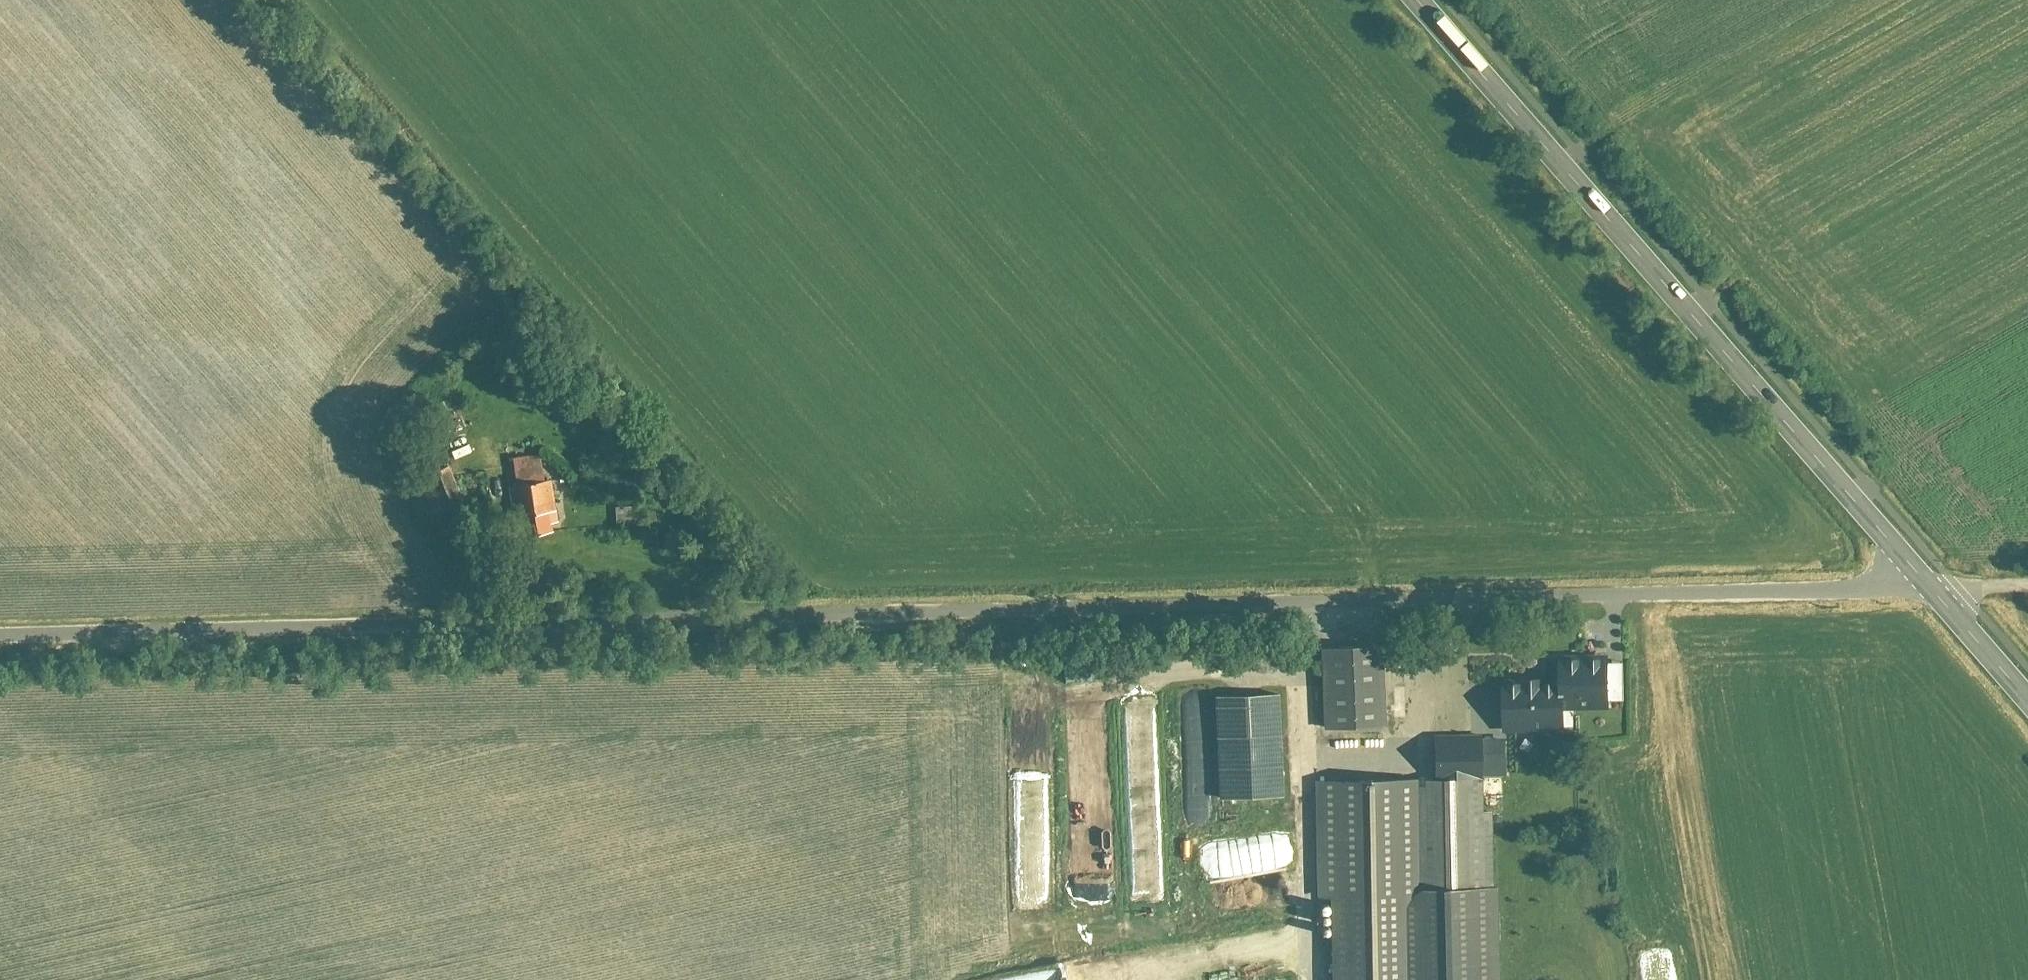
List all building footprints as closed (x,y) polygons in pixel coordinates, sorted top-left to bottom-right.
[(539,459),(512,461),(514,485),(541,483),(539,459)] [(430,478),(444,511),(461,504),(447,471),(430,478)] [(511,487),(515,542),(550,539),(546,484),(511,487)] [(1323,650),(1326,728),(1381,726),(1378,648),(1323,650)] [(1503,685),(1504,729),(1563,727),(1563,708),(1608,707),(1607,660),(1559,661),(1559,683),(1543,684),(1543,679),(1520,680),(1520,684),(1503,685)] [(1217,697),(1221,799),(1281,796),(1277,695),(1217,697)] [(1338,979),(1496,979),(1494,890),(1491,890),(1489,813),(1482,814),(1481,777),(1480,741),(1480,736),(1433,738),(1434,780),(1317,782),(1320,895),(1336,895),(1338,979)] [(1519,740),(1480,741),(1481,777),(1520,776),(1519,740)]
